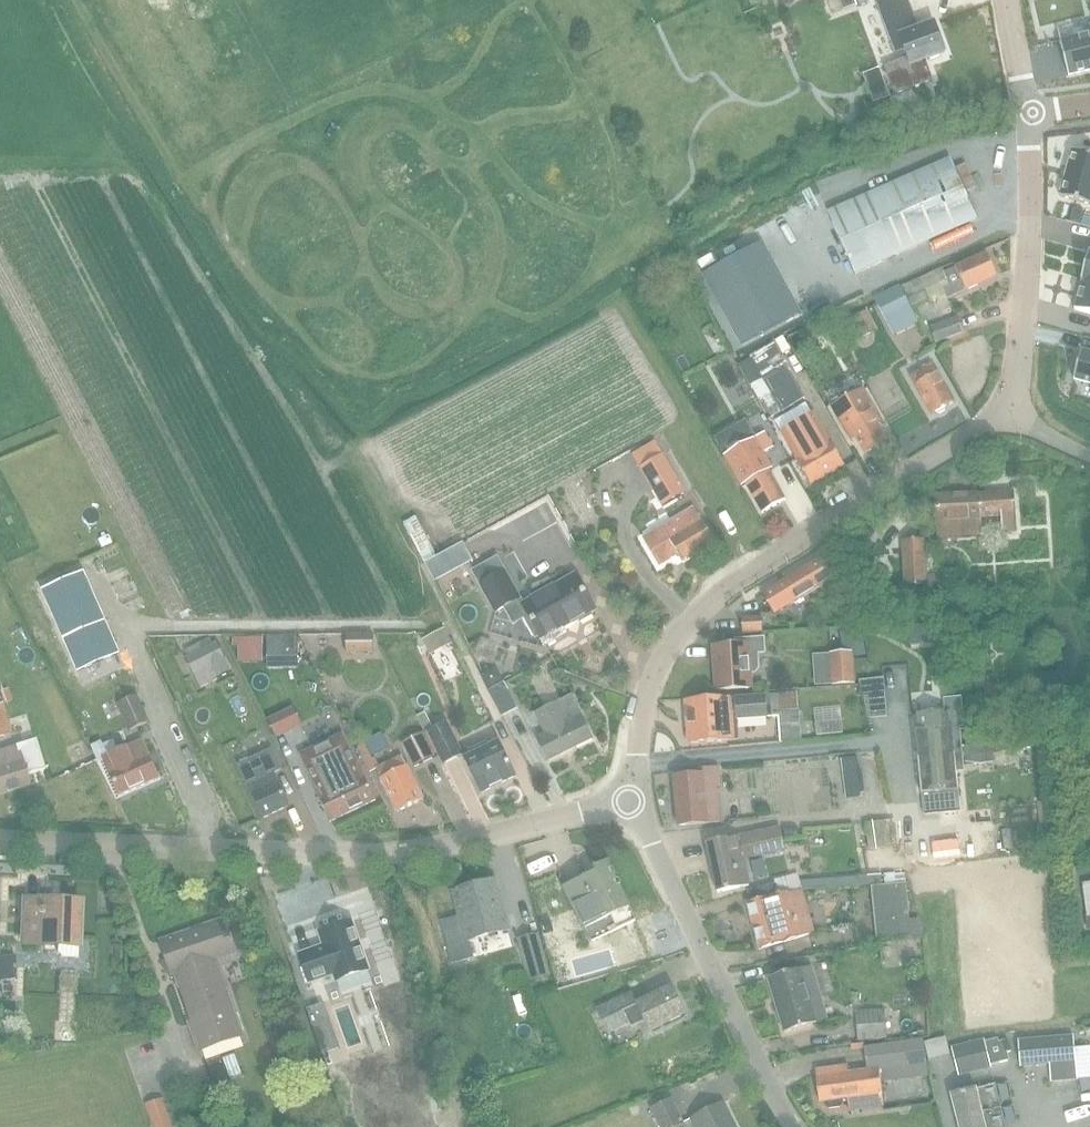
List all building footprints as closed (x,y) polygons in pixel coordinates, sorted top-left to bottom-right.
[(879,4),(896,51),(904,48),(908,59),(887,67),(896,91),(894,92),(895,94),(932,80),(925,59),(929,57),(929,59),(940,55),(940,53),(944,52),(934,23),(917,29),(907,0),(890,0),(879,4)] [(1060,41),(1068,75),(1089,70),(1089,25),(1087,26),(1089,34),(1060,41)] [(1059,196),(1089,204),(1089,154),(1072,149),(1059,196)] [(949,158),(828,211),(833,223),(848,257),(855,272),(976,219),(949,158)] [(1072,207),(1070,218),(1078,221),(1081,209),(1072,207)] [(765,242),(703,274),(740,343),(801,311),(765,242)] [(1089,282),(1089,251),(1089,252),(1081,280),(1089,282)] [(955,267),(944,272),(942,267),(902,285),(908,298),(947,279),(949,284),(943,287),(947,296),(965,288),(966,289),(997,275),(986,252),(955,266),(955,267)] [(1081,280),(1074,308),(1074,309),(1089,314),(1089,282),(1081,280)] [(875,297),(888,322),(912,310),(899,284),(875,297)] [(877,330),(866,309),(850,317),(861,338),(877,330)] [(844,312),(831,317),(837,331),(839,336),(852,330),(844,312)] [(930,325),(936,342),(963,333),(957,316),(930,325)] [(798,331),(804,345),(837,331),(831,317),(798,331)] [(782,339),(773,344),(787,368),(791,365),(787,358),(792,355),(782,339)] [(772,394),(762,400),(772,417),(805,397),(787,368),(773,344),(773,343),(749,357),(772,394)] [(1081,350),(1073,379),(1089,383),(1089,353),(1081,350)] [(932,364),(909,378),(931,416),(936,413),(937,413),(938,413),(939,413),(939,414),(940,413),(941,413),(942,413),(943,413),(943,412),(944,412),(944,411),(945,411),(945,410),(946,409),(946,408),(946,407),(954,402),(932,364)] [(855,439),(864,454),(887,441),(878,426),(883,423),(862,387),(830,405),(851,441),(855,439)] [(814,413),(781,432),(792,452),(811,485),(844,466),(823,430),(814,413)] [(765,431),(724,455),(742,486),(746,483),(763,513),(786,499),(769,470),(773,468),(764,451),(773,445),(765,431)] [(655,440),(632,453),(662,505),(685,492),(655,440)] [(982,534),(981,517),(1001,515),(1001,531),(1016,530),(1013,491),(978,494),(978,492),(935,494),(938,537),(982,534)] [(643,536),(659,563),(678,552),(681,559),(713,541),(694,507),(643,536)] [(902,540),(904,584),(927,584),(924,539),(902,540)] [(436,557),(425,563),(434,580),(472,559),(463,542),(436,557)] [(520,597),(497,557),(474,570),(497,610),(520,597)] [(763,594),(775,614),(832,578),(830,573),(821,557),(763,594)] [(83,572),(42,590),(78,671),(119,653),(83,572)] [(522,605),(545,645),(563,635),(565,630),(563,628),(578,619),(581,623),(592,615),(592,612),(595,610),(575,575),(522,605)] [(742,618),(743,632),(763,630),(762,617),(742,618)] [(443,627),(421,638),(429,653),(451,641),(443,627)] [(346,653),(373,653),(373,633),(347,633),(346,653)] [(262,638),(233,638),(233,645),(239,645),(239,659),(262,658),(262,638)] [(267,639),(267,661),(297,661),(296,638),(267,639)] [(758,667),(757,652),(764,651),(764,638),(736,639),(736,643),(714,644),(716,689),(750,687),(749,672),(754,671),(758,667)] [(209,639),(185,651),(188,657),(185,658),(192,673),(210,664),(217,678),(231,671),(217,642),(212,645),(209,639)] [(829,653),(832,685),(856,683),(853,651),(829,653)] [(495,666),(479,674),(488,691),(504,682),(495,666)] [(488,691),(503,716),(518,708),(504,682),(488,691)] [(686,700),(684,700),(684,701),(688,743),(726,739),(737,738),(736,718),(780,714),(779,709),(796,707),(795,690),(686,701),(686,700)] [(137,695),(118,703),(130,730),(148,722),(137,695)] [(592,737),(574,703),(571,697),(557,703),(535,714),(545,734),(537,737),(548,759),(592,737)] [(0,704),(0,735),(12,732),(3,703),(0,704)] [(293,707),(267,719),(275,737),(302,725),(293,707)] [(918,730),(916,730),(922,794),(934,793),(934,797),(923,798),(924,814),(960,811),(956,767),(995,762),(994,752),(1037,746),(1036,736),(962,745),(959,726),(952,727),(950,711),(916,713),(918,730)] [(842,719),(815,721),(816,734),(843,732),(842,719)] [(426,732),(443,764),(464,753),(447,721),(426,732)] [(401,743),(413,767),(436,756),(424,732),(401,743)] [(313,785),(331,821),(376,799),(358,763),(356,764),(342,736),(301,756),(314,784),(313,785)] [(0,751),(0,793),(22,787),(29,785),(25,772),(43,767),(35,740),(17,746),(0,751)] [(92,744),(98,759),(104,757),(120,794),(158,777),(141,740),(118,750),(114,740),(103,745),(101,740),(92,744)] [(464,758),(481,793),(516,775),(499,740),(464,758)] [(363,743),(356,747),(361,757),(369,773),(376,769),(376,768),(379,766),(375,758),(371,759),(363,743)] [(274,773),(281,769),(272,748),(237,764),(247,786),(249,785),(264,816),(289,804),(274,773)] [(376,769),(398,809),(423,796),(402,754),(379,766),(376,768),(376,769)] [(856,757),(841,758),(842,771),(856,770),(858,770),(856,757)] [(696,773),(672,776),(677,826),(718,822),(714,787),(718,786),(717,767),(696,769),(696,773)] [(859,796),(857,775),(856,770),(842,771),(846,798),(859,796)] [(865,822),(869,850),(894,846),(890,819),(865,822)] [(744,859),(785,850),(780,826),(738,834),(706,842),(718,892),(750,884),(744,859)] [(992,836),(967,839),(969,853),(994,850),(992,836)] [(566,885),(592,940),(636,919),(608,861),(595,868),(599,876),(590,880),(588,875),(566,885)] [(905,874),(884,876),(884,885),(906,883),(905,874)] [(860,876),(860,886),(882,885),(881,875),(860,876)] [(860,876),(800,879),(802,887),(827,885),(827,888),(860,886),(860,876)] [(461,916),(441,921),(452,962),(472,957),(468,940),(508,929),(494,880),(454,891),(461,916)] [(753,900),(748,901),(760,947),(814,933),(803,890),(795,892),(794,890),(779,894),(776,882),(750,888),(753,900)] [(874,886),(879,926),(912,922),(912,918),(910,919),(906,883),(884,885),(874,886)] [(57,938),(56,951),(61,956),(76,957),(79,901),(24,897),(21,943),(38,943),(39,936),(57,938)] [(217,959),(235,952),(224,919),(161,941),(199,1049),(243,1034),(217,959)] [(323,946),(299,954),(309,983),(333,974),(335,981),(338,980),(342,992),(370,982),(366,970),(368,969),(351,921),(319,932),(323,946)] [(550,975),(539,933),(518,939),(529,981),(550,975)] [(649,950),(638,954),(642,964),(653,960),(649,950)] [(14,978),(12,964),(16,963),(14,954),(0,956),(0,980),(14,978)] [(817,1022),(811,1000),(816,998),(808,975),(803,976),(801,967),(769,977),(785,1032),(817,1022)] [(633,991),(597,1008),(608,1032),(629,1023),(631,1026),(646,1019),(651,1029),(684,1014),(671,987),(639,1003),(633,991)] [(325,1018),(320,1004),(307,1009),(312,1023),(325,1018)] [(857,1011),(859,1039),(887,1037),(884,1009),(857,1011)] [(1072,1035),(1019,1040),(1021,1066),(1049,1063),(1050,1083),(1076,1080),(1072,1035)] [(945,1037),(924,1042),(928,1059),(949,1054),(945,1037)] [(844,1102),(844,1097),(882,1093),(880,1069),(927,1063),(924,1042),(923,1038),(865,1046),(868,1070),(849,1072),(848,1065),(816,1068),(820,1100),(825,1100),(826,1104),(829,1107),(842,1106),(844,1102)] [(984,1040),(952,1048),(959,1076),(991,1068),(990,1065),(1009,1060),(1004,1041),(998,1042),(997,1039),(984,1042),(984,1040)] [(953,1095),(958,1115),(981,1108),(982,1112),(1002,1107),(996,1084),(953,1095)] [(661,1126),(672,1126),(683,1122),(671,1097),(651,1107),(661,1126)] [(697,1126),(736,1126),(723,1102),(692,1117),(697,1126)] [(958,1115),(961,1126),(1007,1126),(1002,1107),(982,1112),(981,1108),(958,1115)]
